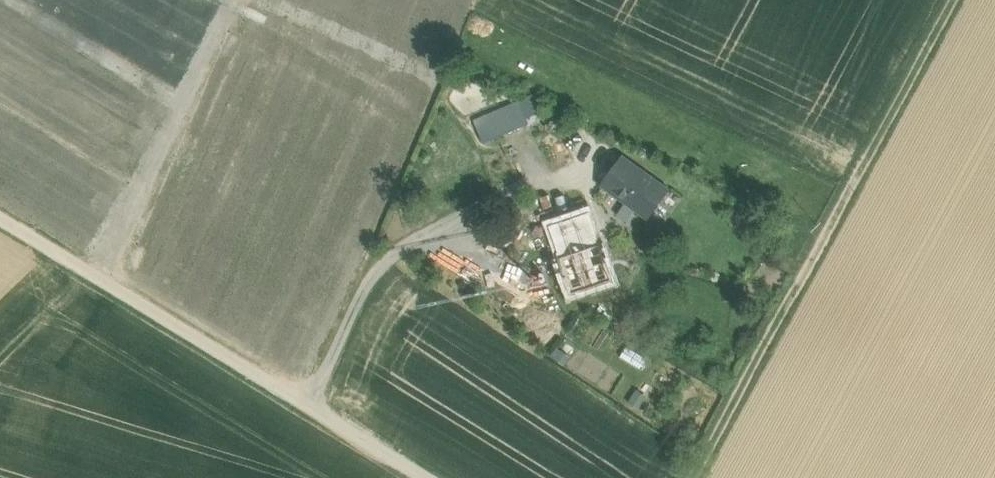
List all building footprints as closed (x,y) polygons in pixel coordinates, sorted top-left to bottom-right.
[(520,103),(476,123),(483,137),(527,118),(520,103)] [(669,188),(623,156),(603,184),(648,217),(669,188)] [(595,194),(584,198),(591,219),(604,215),(595,194)] [(584,198),(546,211),(560,254),(599,241),(591,219),(584,198)] [(560,254),(559,254),(571,290),(612,276),(600,241),(599,241),(560,254)]
